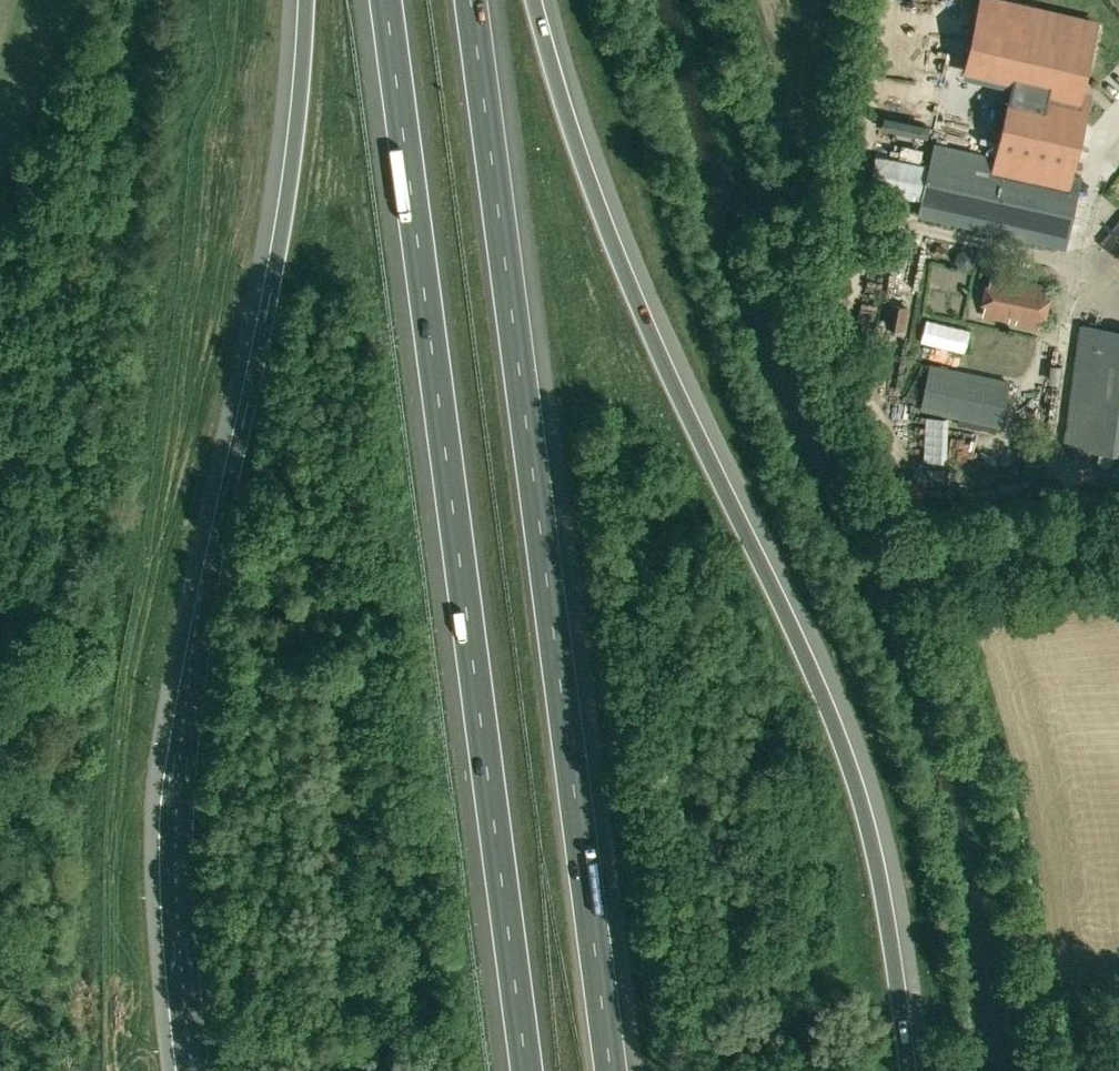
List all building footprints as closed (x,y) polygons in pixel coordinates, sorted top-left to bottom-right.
[(935,143),(919,215),(1065,248),(1081,176),(935,143)] [(1103,242),(1118,256),(1118,223),(1103,242)] [(935,247),(934,256),(943,257),(944,249),(935,247)] [(992,274),(983,313),(1039,327),(1049,287),(992,274)] [(889,302),(888,302),(884,325),(900,328),(905,329),(909,306),(889,302)] [(1080,325),(1064,446),(1118,454),(1118,331),(1080,325)] [(921,409),(1000,426),(1009,382),(931,365),(921,409)]
